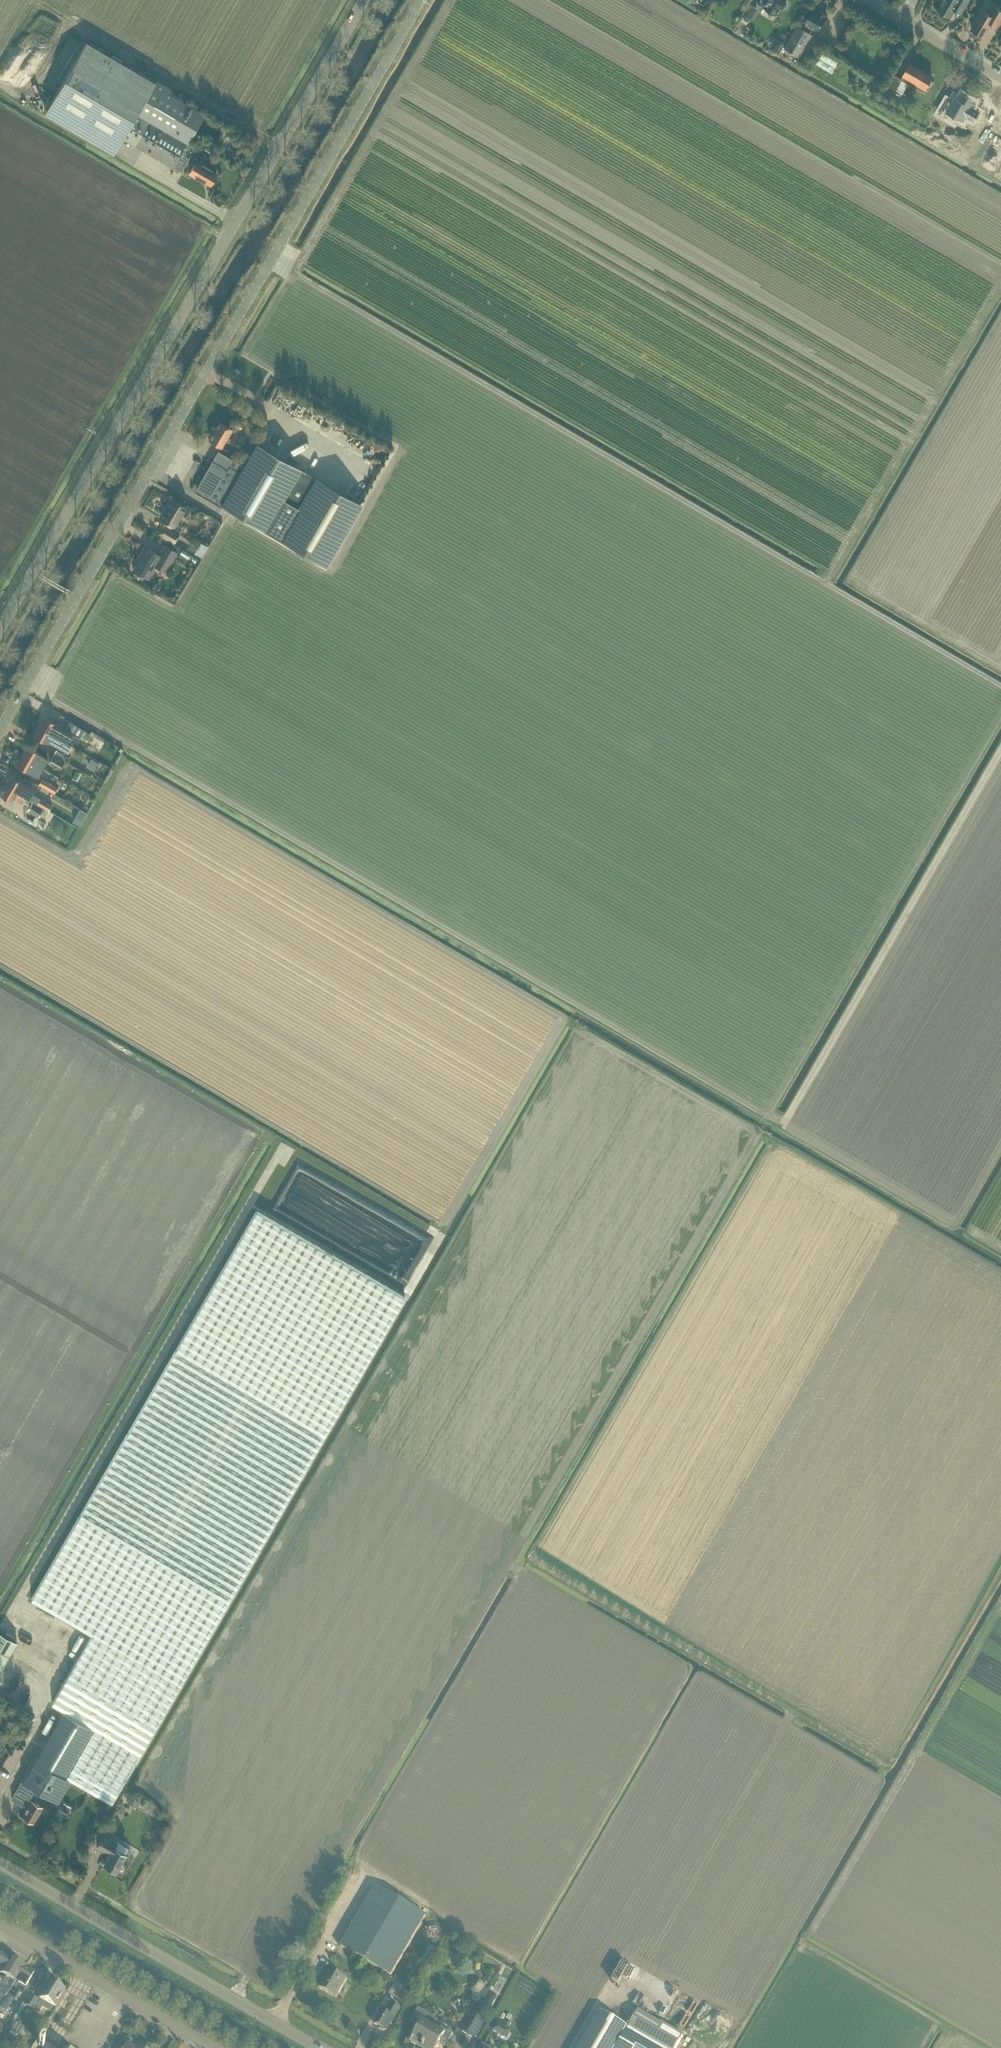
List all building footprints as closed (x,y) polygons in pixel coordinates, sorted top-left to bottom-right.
[(758,3),(777,14),(781,6),(783,8),(787,1),(786,0),(760,0),(758,3)] [(964,8),(969,0),(943,0),(938,9),(951,17),(955,9),(959,2),(965,6),(964,8)] [(751,3),(745,14),(752,19),(758,7),(751,3)] [(998,26),(1000,20),(1000,10),(994,6),(989,14),(982,10),(971,28),(985,36),(992,23),(998,26)] [(798,24),(784,47),(799,56),(812,33),(811,32),(813,28),(817,31),(827,14),(819,10),(818,12),(812,8),(804,23),(806,24),(804,28),(798,24)] [(108,17),(106,21),(119,25),(120,21),(108,17)] [(776,38),(770,48),(776,52),(782,42),(776,38)] [(187,143),(205,113),(171,93),(173,89),(158,80),(156,84),(86,43),(45,112),(114,153),(123,137),(181,171),(195,148),(187,143)] [(831,52),(826,64),(843,71),(848,58),(831,52)] [(910,62),(902,78),(893,73),(887,84),(896,89),(902,79),(924,92),(932,77),(923,72),(924,70),(910,62)] [(858,81),(860,77),(869,82),(871,79),(859,72),(855,79),(858,81)] [(950,100),(942,114),(949,117),(950,116),(952,113),(966,122),(970,116),(976,120),(981,111),(975,107),(978,101),(974,99),(975,97),(968,93),(967,95),(965,94),(962,100),(958,97),(954,103),(950,100)] [(219,173),(205,164),(206,163),(195,156),(191,162),(194,164),(189,173),(210,185),(219,173)] [(308,412),(314,400),(308,398),(303,409),(308,412)] [(336,413),(332,423),(339,426),(343,416),(336,413)] [(234,425),(240,428),(244,423),(238,418),(234,425)] [(208,439),(222,447),(234,428),(220,420),(208,439)] [(257,442),(244,465),(217,450),(195,491),(327,565),(363,503),(302,469),(257,442)] [(175,524),(185,509),(171,501),(162,516),(170,521),(167,526),(164,524),(159,534),(174,543),(180,533),(179,532),(182,527),(175,524)] [(216,518),(212,523),(218,526),(221,521),(216,518)] [(166,572),(178,552),(164,544),(158,554),(144,545),(136,560),(137,561),(133,569),(150,578),(157,567),(166,572)] [(72,743),(72,744),(76,746),(80,739),(73,734),(57,725),(57,724),(44,716),(38,725),(72,743)] [(90,733),(71,721),(68,726),(87,737),(88,737),(90,733)] [(67,752),(72,744),(72,743),(38,725),(33,735),(46,742),(47,740),(67,752)] [(44,767),(50,757),(27,745),(21,754),(44,767)] [(102,746),(99,752),(103,755),(107,748),(102,746)] [(95,756),(98,750),(93,747),(89,753),(95,756)] [(54,753),(65,759),(68,755),(57,749),(54,753)] [(60,768),(65,759),(54,753),(49,762),(60,768)] [(37,777),(44,767),(21,754),(16,764),(37,777)] [(91,757),(86,765),(93,769),(98,761),(91,757)] [(10,774),(5,784),(29,798),(33,801),(36,803),(39,797),(32,793),(35,789),(10,774)] [(44,780),(41,786),(54,793),(57,787),(44,780)] [(43,807),(36,803),(33,801),(29,798),(5,784),(0,793),(0,794),(13,801),(14,798),(23,803),(24,801),(30,805),(28,809),(38,816),(43,807)] [(39,797),(36,803),(43,807),(48,810),(52,804),(39,797)] [(80,808),(73,820),(79,824),(87,812),(80,808)] [(58,815),(54,820),(60,823),(63,818),(58,815)] [(97,1727),(69,1778),(112,1802),(402,1299),(256,1213),(31,1598),(91,1633),(53,1701),(63,1708),(64,1707),(97,1727)] [(21,1615),(19,1620),(28,1625),(31,1620),(21,1615)] [(17,1642),(0,1632),(0,1671),(17,1642)] [(63,1708),(11,1798),(27,1807),(22,1815),(32,1820),(43,1805),(31,1799),(37,1788),(57,1800),(69,1778),(97,1727),(64,1707),(63,1708)] [(21,1765),(20,1765),(29,1749),(21,1744),(0,1779),(0,1783),(8,1788),(21,1765)] [(130,1793),(128,1800),(139,1804),(141,1796),(130,1793)] [(71,1806),(64,1802),(61,1807),(68,1811),(71,1806)] [(127,1852),(114,1845),(116,1841),(105,1835),(98,1846),(110,1852),(104,1862),(116,1869),(117,1868),(122,1871),(124,1869),(126,1867),(126,1864),(122,1861),(127,1852)] [(376,1886),(340,1947),(391,1977),(427,1916),(376,1886)] [(432,1939),(431,1944),(433,1944),(434,1944),(436,1944),(438,1943),(440,1943),(441,1942),(443,1940),(444,1939),(445,1937),(445,1935),(445,1933),(445,1931),(445,1929),(444,1928),(443,1926),(442,1925),(440,1923),(438,1923),(437,1922),(435,1922),(433,1922),(431,1922),(429,1923),(428,1924),(426,1925),(425,1927),(424,1928),(423,1930),(423,1932),(423,1934),(423,1936),(424,1938),(425,1939),(426,1941),(429,1937),(432,1939)] [(453,1952),(452,1952),(451,1953),(450,1955),(451,1957),(452,1958),(454,1959),(454,1961),(454,1962),(455,1964),(457,1964),(459,1964),(460,1963),(462,1964),(464,1965),(465,1964),(467,1963),(467,1961),(467,1960),(466,1959),(455,1952),(453,1952)] [(1,1973),(6,1976),(0,1986),(0,2002),(2,2002),(5,1996),(6,1997),(7,1995),(9,1991),(10,1992),(12,1988),(16,1982),(17,1982),(26,1967),(26,1966),(19,1962),(12,1958),(11,1959),(1,1953),(0,1954),(0,1972),(1,1973)] [(9,1991),(7,1995),(14,1999),(16,2000),(20,1993),(23,1995),(27,1987),(26,1987),(35,1972),(26,1967),(17,1982),(16,1982),(12,1988),(10,1992),(9,1991)] [(348,1979),(329,1968),(318,1987),(337,1998),(348,1979)] [(402,1987),(404,1983),(406,1980),(397,1974),(393,1981),(396,1983),(389,1994),(397,1999),(403,1987),(402,1987)] [(481,1980),(480,1980),(479,1979),(478,1979),(478,1980),(477,1980),(476,1980),(475,1980),(474,1981),(473,1982),(471,1987),(471,1988),(471,1989),(471,1990),(471,1991),(472,1991),(472,1992),(473,1992),(474,1993),(475,1994),(476,1994),(477,1994),(478,1994),(479,1994),(480,1993),(481,1992),(482,1992),(484,1987),(484,1986),(484,1985),(484,1984),(484,1983),(483,1982),(483,1981),(482,1981),(481,1980)] [(60,1984),(58,1984),(51,1981),(44,1994),(42,1992),(38,2000),(31,1996),(25,2006),(39,2014),(43,2008),(51,2012),(54,2007),(54,2008),(65,1989),(63,1988),(63,1986),(60,1984)] [(498,1996),(492,1993),(486,2003),(492,2006),(498,1996)] [(4,2000),(0,2007),(7,2011),(11,2004),(4,2000)] [(374,2023),(387,2030),(399,2009),(386,2002),(374,2023)] [(411,2022),(419,2027),(412,2039),(427,2047),(437,2047),(440,2044),(443,2038),(449,2042),(453,2034),(441,2027),(440,2029),(424,2020),(428,2014),(419,2009),(411,2022)] [(684,2035),(662,2022),(661,2023),(639,2010),(628,2028),(600,2012),(579,2047),(677,2047),(684,2035)] [(471,2013),(461,2030),(476,2038),(485,2021),(471,2013)] [(498,2021),(493,2030),(508,2038),(513,2030),(498,2021)] [(16,2023),(7,2037),(16,2043),(17,2040),(20,2036),(24,2029),(24,2028),(22,2026),(16,2023)] [(13,2046),(16,2047),(18,2047),(21,2043),(24,2039),(28,2032),(24,2029),(20,2036),(17,2040),(16,2043),(13,2046)]
